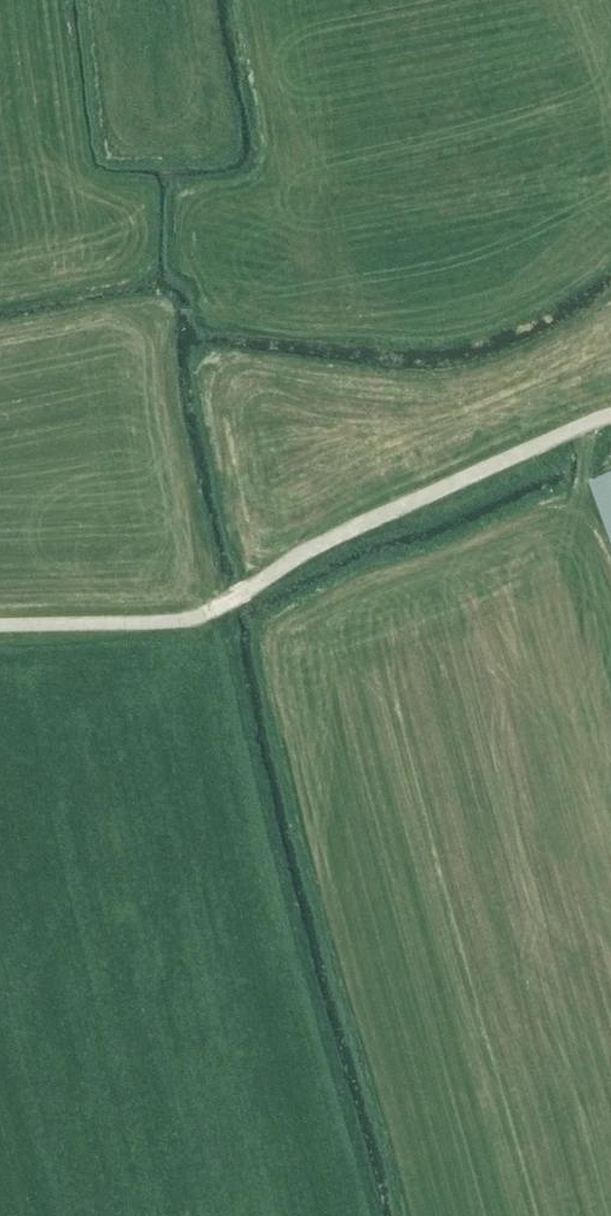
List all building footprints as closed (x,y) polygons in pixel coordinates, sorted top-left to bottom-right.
[(593,483),(610,532),(610,477),(593,483)]
